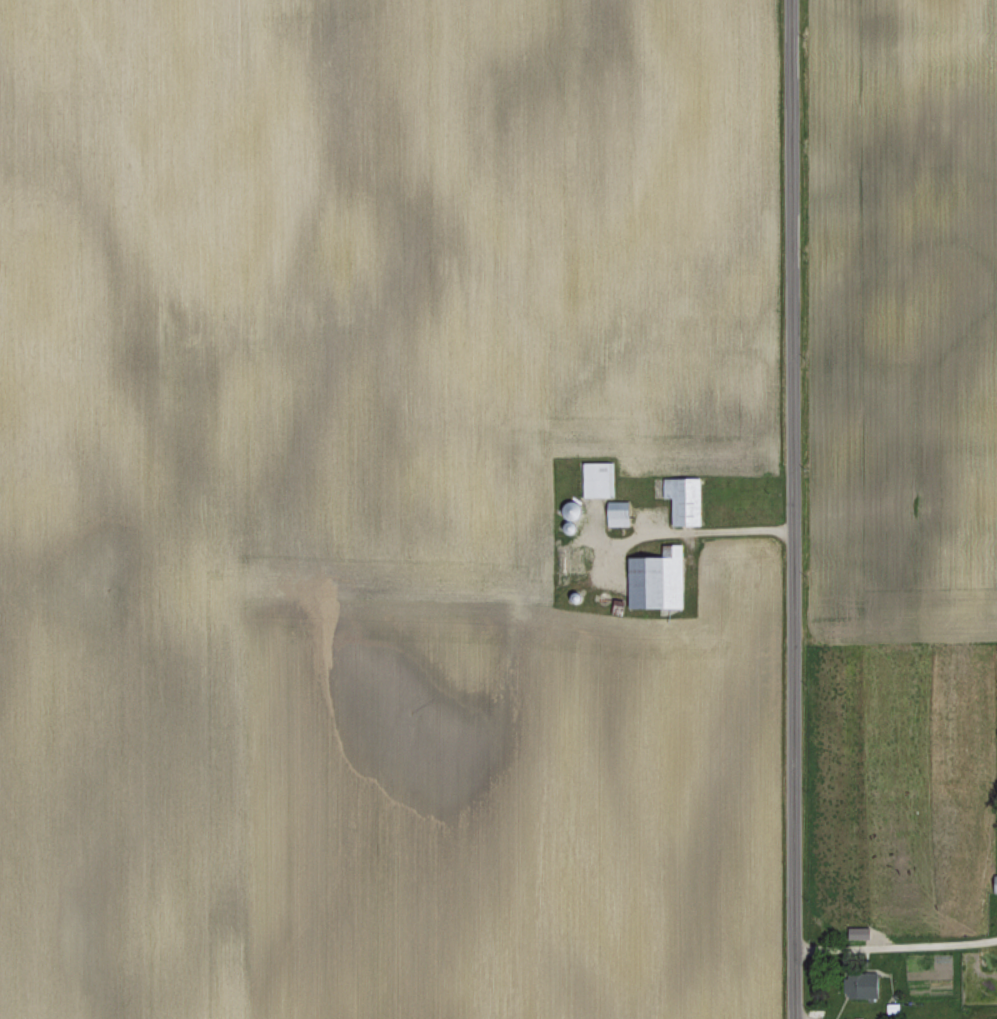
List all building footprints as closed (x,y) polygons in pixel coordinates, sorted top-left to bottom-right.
[(614,488),(613,460),(587,461),(587,489),(614,488)] [(705,523),(704,475),(665,475),(665,496),(674,495),(674,523),(705,523)] [(686,605),(685,542),(664,542),(664,554),(630,554),(631,605),(686,605)] [(851,938),(873,937),(872,925),(851,925),(851,938)]
